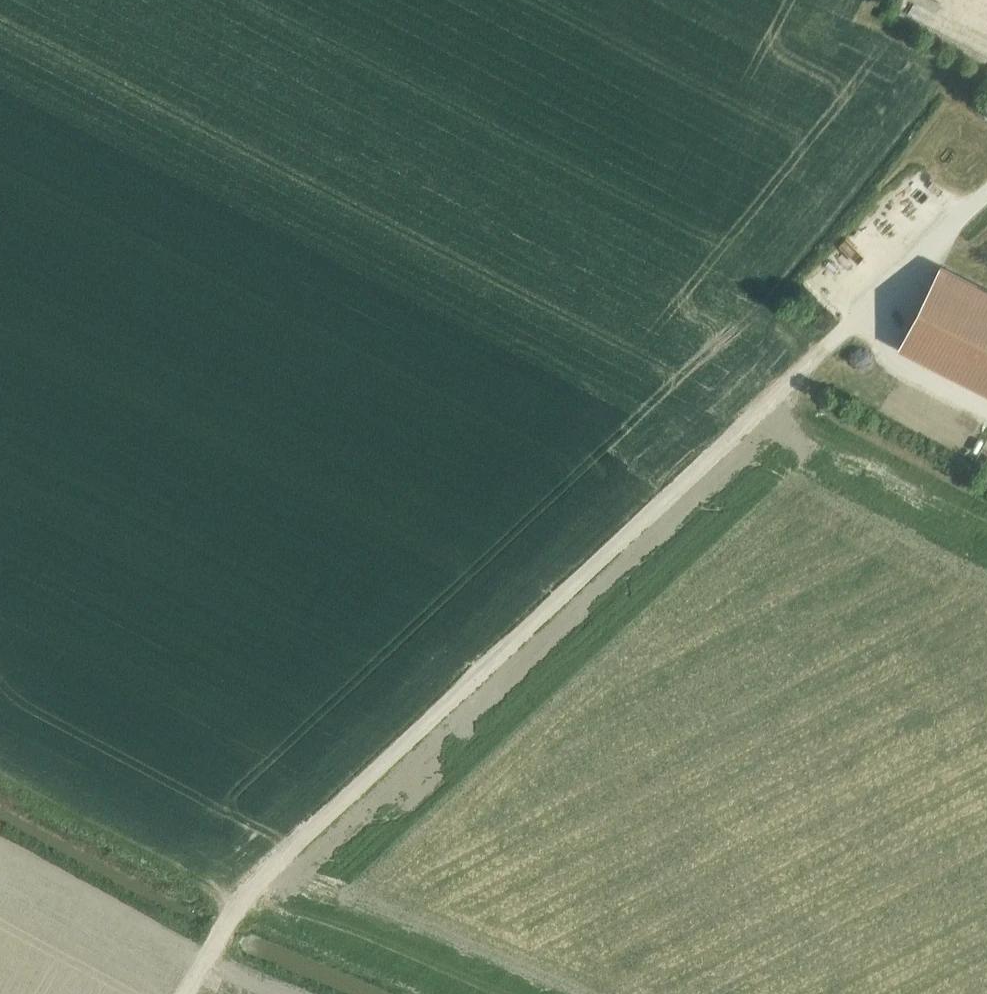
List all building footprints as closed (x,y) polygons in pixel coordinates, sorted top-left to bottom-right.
[(943,268),(903,345),(986,388),(986,290),(943,268)]
